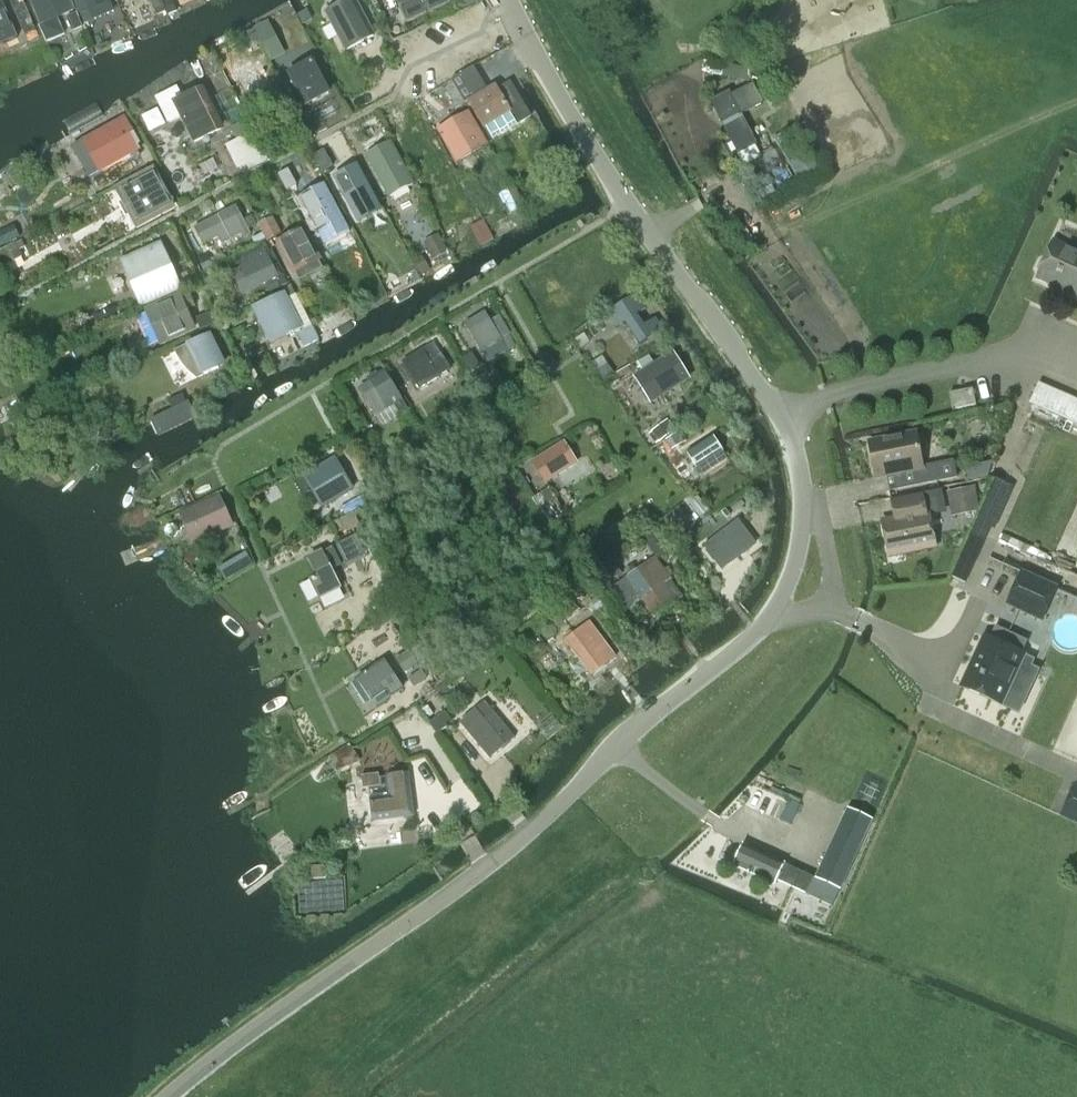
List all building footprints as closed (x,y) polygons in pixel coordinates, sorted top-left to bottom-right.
[(39,26),(75,10),(71,0),(29,0),(39,26)] [(88,10),(91,18),(113,9),(109,1),(106,2),(105,0),(83,0),(88,10)] [(155,13),(179,12),(179,0),(155,0),(155,13)] [(307,32),(316,27),(302,0),(289,0),(306,32),(307,32)] [(347,50),(374,36),(354,0),(350,0),(327,12),(347,50)] [(448,0),(396,0),(406,25),(450,5),(448,0)] [(36,31),(27,9),(22,11),(18,2),(0,10),(0,26),(7,43),(36,31)] [(260,47),(260,46),(262,46),(269,61),(284,55),(269,21),(252,29),(252,30),(242,35),(250,51),(259,46),(260,47)] [(9,56),(6,48),(0,50),(0,49),(0,59),(9,56)] [(478,62),(487,86),(513,77),(510,70),(524,65),(519,49),(493,58),(493,57),(478,62)] [(262,58),(231,74),(247,105),(279,89),(262,58)] [(329,93),(312,61),(289,73),(305,106),(329,93)] [(753,70),(725,64),(722,77),(749,84),(753,70)] [(498,90),(496,88),(489,92),(474,67),(451,80),(465,103),(468,101),(483,127),(510,111),(518,125),(531,117),(510,83),(498,90)] [(757,145),(741,114),(762,103),(753,84),(735,94),(733,90),(729,92),(728,91),(709,101),(738,156),(757,145)] [(205,97),(194,94),(184,99),(178,87),(155,98),(168,123),(183,116),(197,141),(221,129),(205,97)] [(455,164),(488,146),(469,114),(437,131),(455,164)] [(124,116),(81,140),(97,168),(87,174),(97,191),(118,180),(144,165),(143,163),(137,151),(143,148),(124,116)] [(243,174),(260,165),(258,160),(264,157),(252,133),(226,146),(237,170),(240,168),(243,174)] [(414,185),(391,141),(365,155),(389,198),(414,185)] [(809,154),(811,153),(792,165),(801,181),(818,172),(809,154)] [(357,165),(335,178),(359,223),(382,210),(357,165)] [(120,185),(114,188),(136,230),(177,209),(154,167),(151,169),(120,185)] [(322,183),(298,197),(329,251),(353,238),(322,183)] [(252,218),(244,222),(235,204),(194,227),(204,246),(218,239),(222,245),(231,240),(232,241),(241,236),(243,241),(252,236),(249,231),(256,227),(252,218)] [(483,243),(496,236),(486,217),(473,224),(483,243)] [(435,257),(461,244),(450,223),(425,236),(435,257)] [(304,225),(277,240),(295,276),(299,283),(308,277),(323,269),(319,262),(322,260),(304,225)] [(0,252),(0,257),(5,266),(23,256),(16,243),(0,252)] [(1037,279),(1076,297),(1076,254),(1053,243),(1046,259),(1041,261),(1038,269),(1039,273),(1037,279)] [(119,261),(140,307),(140,308),(182,289),(161,244),(119,261)] [(242,267),(232,272),(243,295),(265,285),(270,295),(281,289),(277,279),(279,278),(265,252),(261,245),(237,257),(242,267)] [(197,331),(188,311),(196,308),(190,293),(182,297),(180,294),(143,311),(161,348),(197,331)] [(638,294),(608,313),(617,328),(626,322),(640,344),(661,331),(654,320),(644,326),(637,315),(647,308),(638,294)] [(289,300),(261,312),(274,340),(303,328),(289,300)] [(498,317),(491,321),(485,312),(466,323),(481,353),(501,341),(507,352),(516,347),(508,335),(498,317)] [(319,341),(316,336),(312,328),(297,335),(304,348),(319,341)] [(211,335),(186,347),(174,352),(185,370),(195,380),(226,366),(211,335)] [(434,341),(424,347),(430,357),(440,351),(434,341)] [(419,390),(438,378),(447,393),(459,385),(449,370),(439,375),(423,349),(402,362),(419,390)] [(634,378),(651,404),(690,379),(674,353),(634,378)] [(359,389),(380,423),(406,408),(388,378),(381,383),(378,377),(359,389)] [(1031,402),(1076,421),(1076,397),(1040,381),(1031,402)] [(972,390),(949,394),(952,411),(975,406),(972,390)] [(188,402),(187,403),(183,395),(167,402),(171,411),(159,418),(157,419),(158,421),(152,424),(157,434),(165,431),(195,415),(188,402)] [(660,439),(677,430),(671,419),(654,428),(660,439)] [(676,434),(665,440),(671,451),(682,444),(676,434)] [(868,443),(871,455),(875,478),(893,474),(896,489),(955,478),(952,461),(921,467),(915,434),(868,443)] [(713,436),(686,453),(696,469),(723,452),(713,436)] [(545,484),(578,463),(565,441),(532,462),(545,484)] [(322,507),(351,491),(333,461),(304,477),(322,507)] [(992,462),(966,467),(968,481),(988,478),(992,462)] [(946,492),(951,518),(979,513),(973,487),(946,492)] [(533,500),(546,522),(564,510),(550,489),(533,500)] [(882,521),(888,554),(889,557),(935,547),(928,513),(943,510),(940,496),(921,500),(920,494),(892,500),(896,518),(882,521)] [(192,545),(235,527),(221,495),(178,513),(192,545)] [(662,520),(671,531),(687,518),(678,507),(662,520)] [(700,534),(721,561),(746,541),(721,510),(712,516),(716,521),(700,534)] [(322,550),(307,558),(316,577),(309,581),(319,600),(342,589),(332,571),(341,566),(332,548),(323,553),(322,550)] [(248,550),(221,566),(228,579),(256,563),(248,550)] [(627,605),(639,597),(654,618),(676,602),(662,583),(669,578),(654,558),(626,578),(627,579),(615,587),(627,605)] [(618,560),(605,562),(608,581),(621,578),(618,560)] [(1022,573),(1007,605),(1042,621),(1057,589),(1022,573)] [(561,625),(579,611),(570,599),(552,612),(561,625)] [(1076,645),(1076,618),(1067,612),(1052,637),(1074,649),(1076,645)] [(588,623),(564,641),(592,676),(615,658),(588,623)] [(1022,654),(1028,642),(995,627),(990,639),(983,636),(959,687),(1002,707),(1026,656),(1022,654)] [(417,664),(410,653),(397,661),(405,672),(417,664)] [(377,674),(374,669),(358,680),(371,701),(387,691),(391,697),(402,690),(387,667),(377,674)] [(485,703),(460,723),(490,759),(515,738),(485,703)] [(369,791),(388,787),(386,775),(367,778),(369,791)] [(412,816),(409,798),(408,778),(392,779),(393,798),(367,803),(370,823),(412,816)] [(752,784),(744,804),(762,812),(791,825),(799,805),(752,784)] [(1061,816),(1076,824),(1076,785),(1076,784),(1061,816)] [(823,865),(816,878),(841,890),(873,819),(848,808),(823,865)] [(743,845),(733,866),(760,878),(760,881),(770,886),(773,883),(775,884),(776,880),(806,894),(813,878),(784,864),(784,863),(743,845)]
